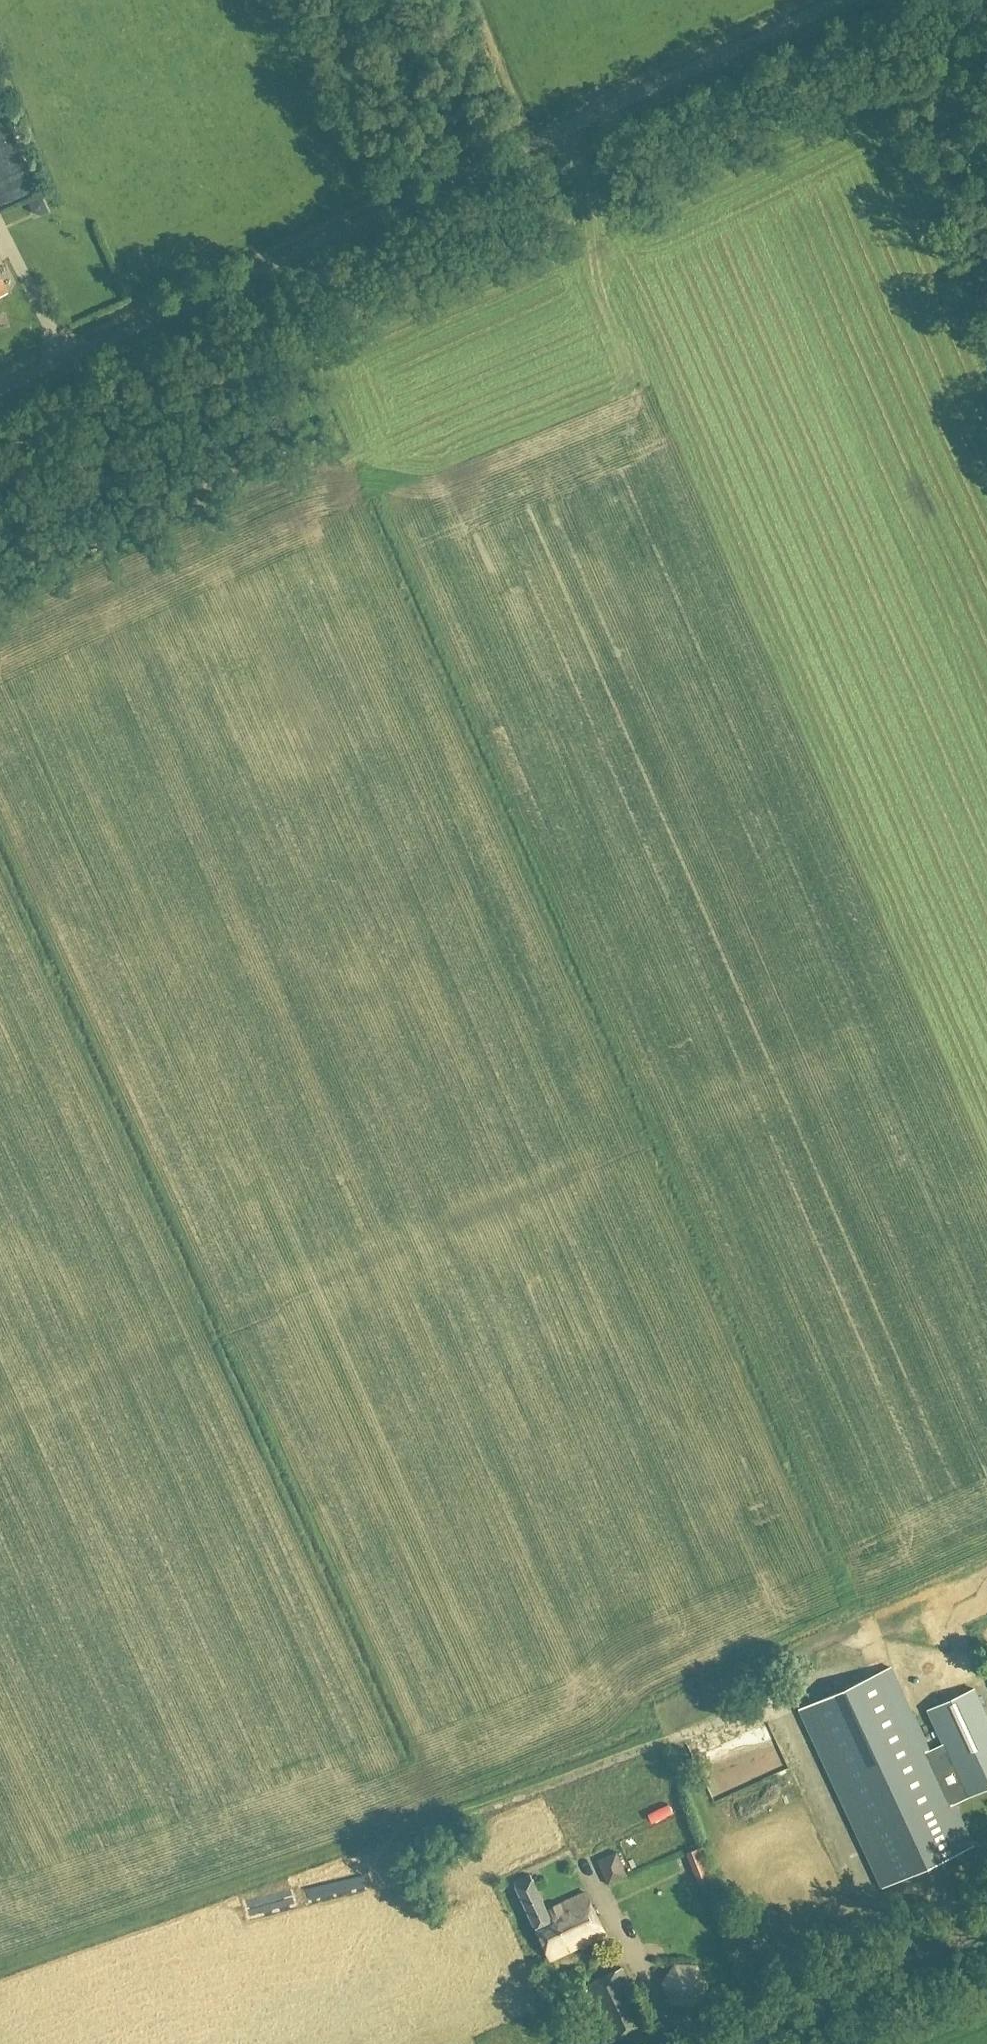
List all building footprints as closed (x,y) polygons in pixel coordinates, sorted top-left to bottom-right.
[(892,1667),(798,1711),(881,1888),(973,1845),(954,1804),(986,1789),(986,1719),(974,1690),(927,1711),(942,1744),(930,1750),(892,1667)] [(787,1780),(785,1770),(778,1772),(782,1794),(791,1793),(789,1780),(787,1780)] [(743,1787),(709,1804),(720,1826),(753,1810),(743,1787)] [(648,1822),(669,1812),(665,1803),(643,1813),(648,1822)] [(787,1860),(792,1878),(818,1870),(813,1851),(787,1860)] [(599,1861),(608,1885),(626,1878),(617,1854),(599,1861)] [(605,1934),(585,1893),(546,1911),(530,1876),(514,1883),(550,1960),(605,1934)] [(672,2005),(694,2005),(705,1988),(697,1967),(674,1966),(662,1984),(672,2005)] [(585,1985),(587,1990),(578,1994),(583,2006),(593,2002),(611,2042),(648,2025),(622,1969),(585,1985)]
